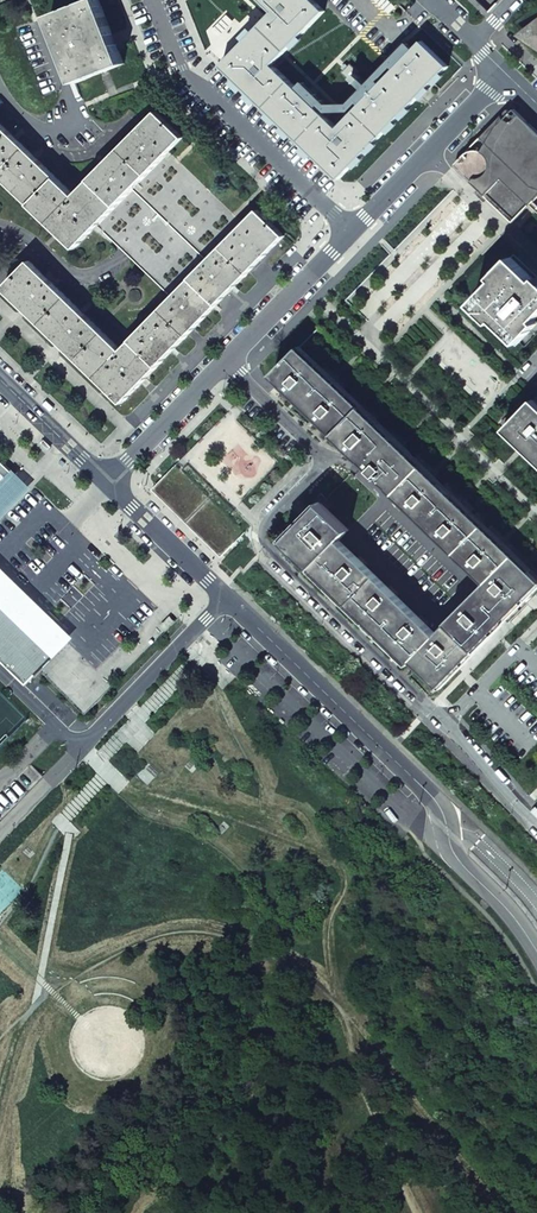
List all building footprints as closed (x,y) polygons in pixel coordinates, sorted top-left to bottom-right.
[(77,83),(125,64),(112,31),(99,0),(92,0),(50,17),(77,83)] [(313,0),(261,0),(274,13),(223,66),(340,179),(448,67),(423,43),(392,75),(339,129),(273,66),(325,12),(313,0)] [(523,36),(536,50),(536,21),(523,36)] [(77,248),(98,226),(170,152),(183,138),(157,112),(76,196),(0,123),(0,174),(77,248)] [(536,199),(536,138),(520,121),(516,119),(511,118),(506,118),(501,119),(497,121),(465,155),(462,159),(461,162),(461,168),(462,172),(464,174),(514,223),(530,206),(536,212),(536,207),(533,203),(536,199)] [(170,152),(98,226),(125,252),(173,298),(244,225),(238,218),(170,152)] [(30,262),(5,288),(123,402),(285,236),(258,211),(244,225),(173,298),(123,350),(30,262)] [(516,259),(496,280),(476,301),(517,341),(536,320),(536,279),(516,259)] [(299,347),(273,375),(484,581),(434,631),(337,541),(347,530),(319,503),(285,540),(410,662),(413,660),(439,685),(536,586),(536,577),(299,347)] [(532,400),(504,430),(536,462),(536,405),(532,400)] [(0,461),(0,487),(15,471),(4,463),(3,464),(0,461)] [(176,464),(154,487),(176,509),(174,511),(178,515),(180,513),(192,525),(191,527),(200,536),(202,534),(215,547),(213,549),(221,557),(245,531),(176,464)] [(15,471),(0,487),(0,524),(36,486),(17,469),(15,471)] [(154,487),(152,489),(174,511),(176,509),(154,487)] [(180,513),(178,515),(191,527),(192,525),(180,513)] [(202,534),(200,536),(213,549),(215,547),(202,534)] [(35,631),(57,652),(60,655),(79,636),(0,559),(0,597),(35,631)] [(57,652),(35,631),(0,597),(0,654),(28,682),(57,652)] [(31,764),(0,796),(0,818),(42,774),(31,764)]
